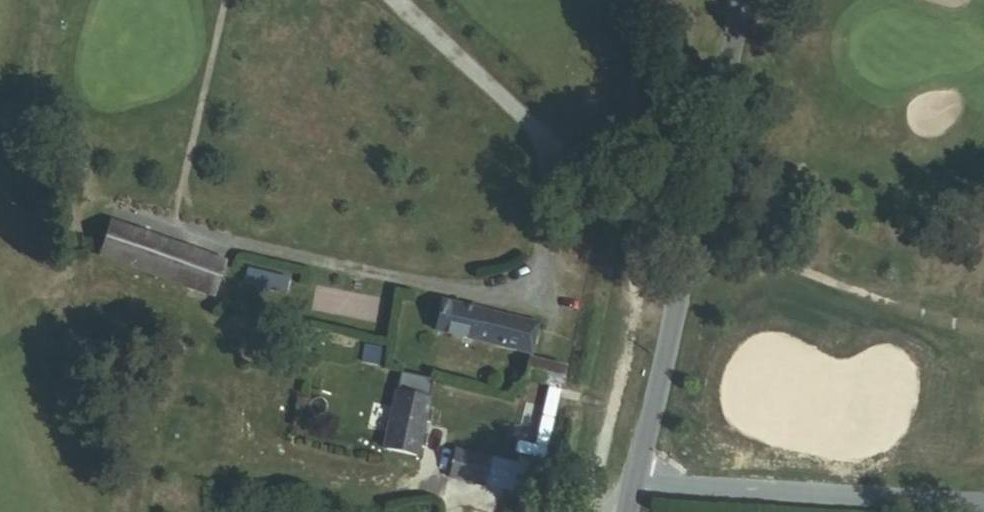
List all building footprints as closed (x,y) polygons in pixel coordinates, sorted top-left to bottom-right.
[(214,293),(225,262),(114,224),(103,255),(214,293)] [(299,295),(283,291),(278,310),(295,314),(299,295)] [(538,326),(445,302),(437,332),(530,356),(538,326)] [(569,367),(534,357),(528,380),(547,386),(545,395),(553,398),(555,388),(563,390),(569,367)] [(432,399),(398,391),(385,448),(419,456),(421,447),(427,448),(430,434),(425,432),(427,422),(433,423),(436,409),(430,408),(432,399)] [(459,446),(451,477),(516,494),(518,487),(524,463),(459,446)] [(518,487),(547,494),(555,464),(526,457),(524,463),(518,487)]
